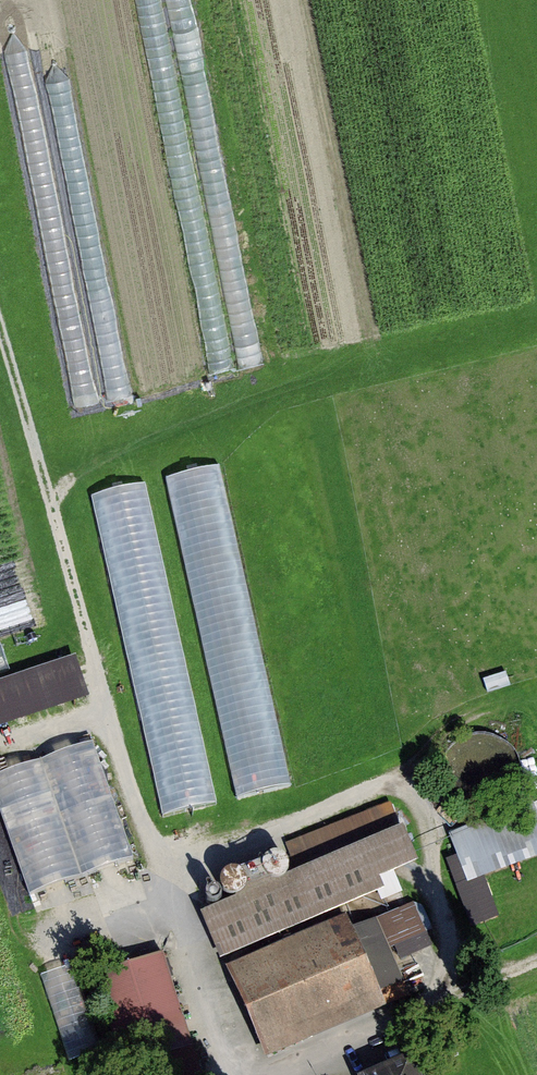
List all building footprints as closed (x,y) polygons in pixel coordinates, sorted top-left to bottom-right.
[(219,467),(165,479),(237,800),(291,788),(219,467)] [(91,497),(163,818),(217,806),(145,485),(91,497)] [(0,646),(0,671),(10,668),(3,645),(0,646)] [(90,706),(78,665),(0,687),(0,732),(90,706)] [(29,896),(134,860),(93,744),(0,776),(0,813),(29,896)] [(393,803),(285,845),(297,875),(200,917),(214,950),(219,961),(384,890),(379,879),(418,862),(393,803)] [(501,923),(488,879),(536,865),(536,815),(447,840),(472,931),(501,923)] [(353,917),(234,967),(272,1058),(392,1008),(389,1002),(412,993),(395,953),(433,937),(418,902),(358,927),(353,917)] [(135,1066),(138,1074),(202,1074),(163,954),(93,976),(123,1070),(135,1066)] [(87,966),(50,973),(67,1062),(104,1055),(87,966)] [(410,1058),(371,1074),(418,1074),(410,1058)]
